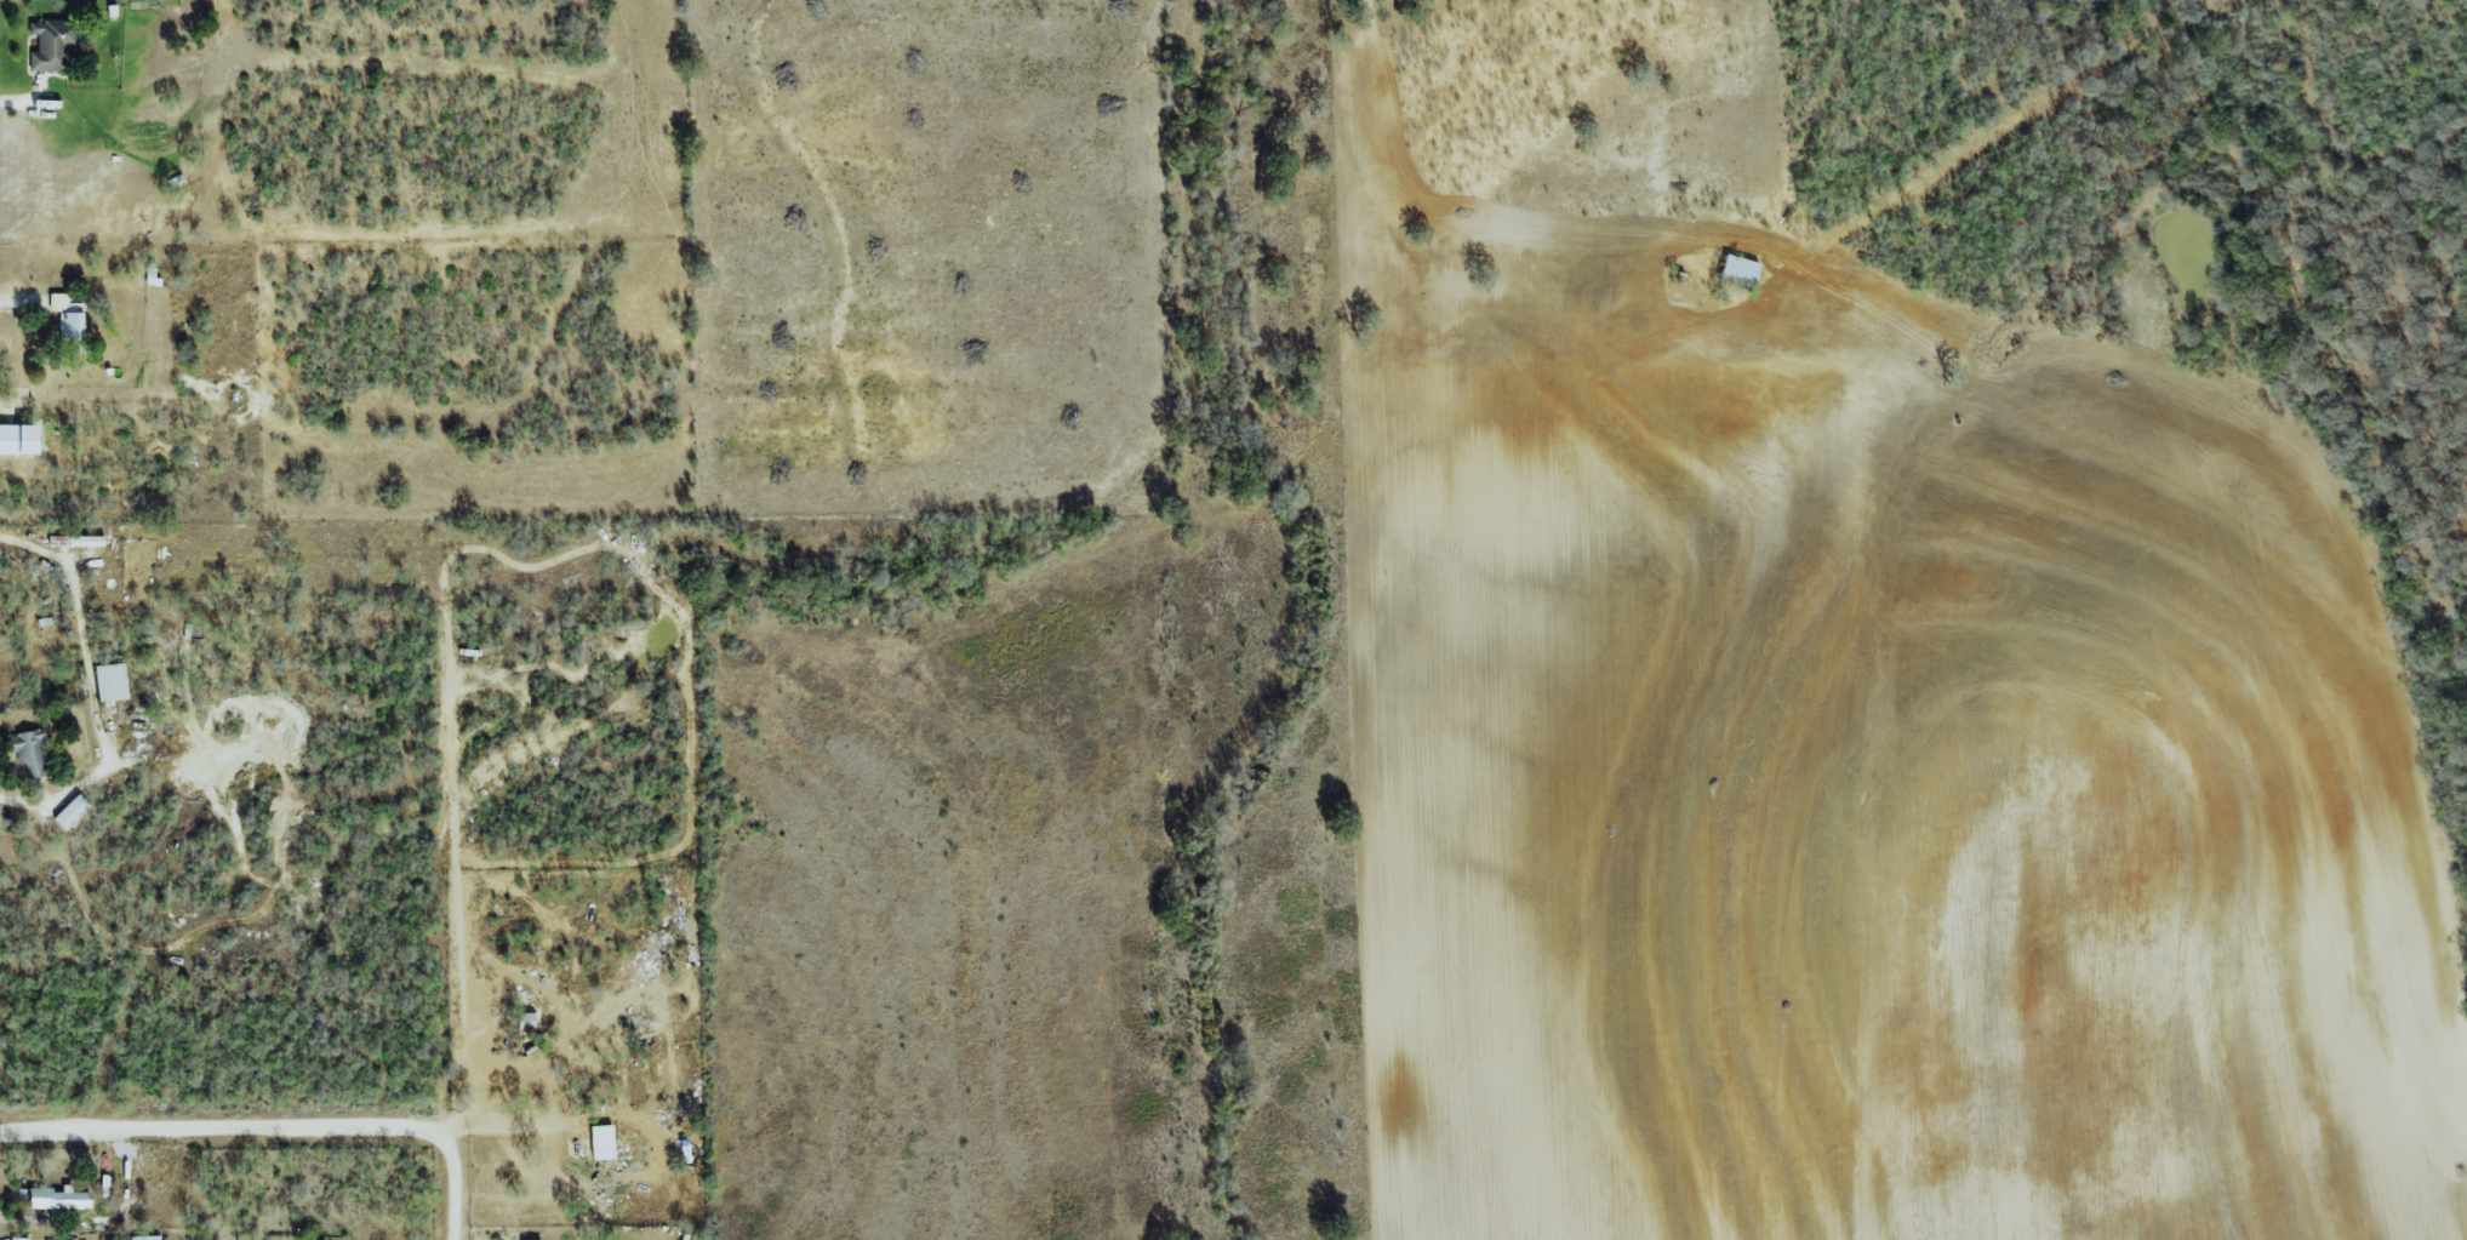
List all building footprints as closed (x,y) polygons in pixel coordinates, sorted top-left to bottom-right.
[(30,72),(68,72),(67,46),(76,46),(76,20),(30,21),(30,36),(38,35),(38,52),(29,52),(30,72)] [(1759,264),(1726,254),(1720,276),(1753,286),(1759,264)] [(84,304),(67,303),(68,294),(49,294),(48,312),(59,312),(59,339),(83,339),(84,304)] [(39,426),(0,425),(0,455),(38,456),(39,426)] [(104,536),(63,537),(63,540),(66,540),(66,548),(104,547),(104,536)] [(129,699),(124,662),(94,667),(100,703),(129,699)] [(28,778),(49,775),(42,729),(12,734),(17,765),(26,764),(28,778)] [(53,818),(65,831),(91,806),(79,793),(53,818)] [(518,1029),(535,1029),(535,1013),(518,1014),(518,1029)] [(591,1126),(592,1160),(614,1159),(613,1126),(591,1126)] [(29,1190),(29,1210),(91,1208),(91,1192),(72,1193),(72,1185),(62,1185),(62,1189),(29,1190)] [(613,1198),(593,1199),(594,1214),(613,1213),(613,1198)]
